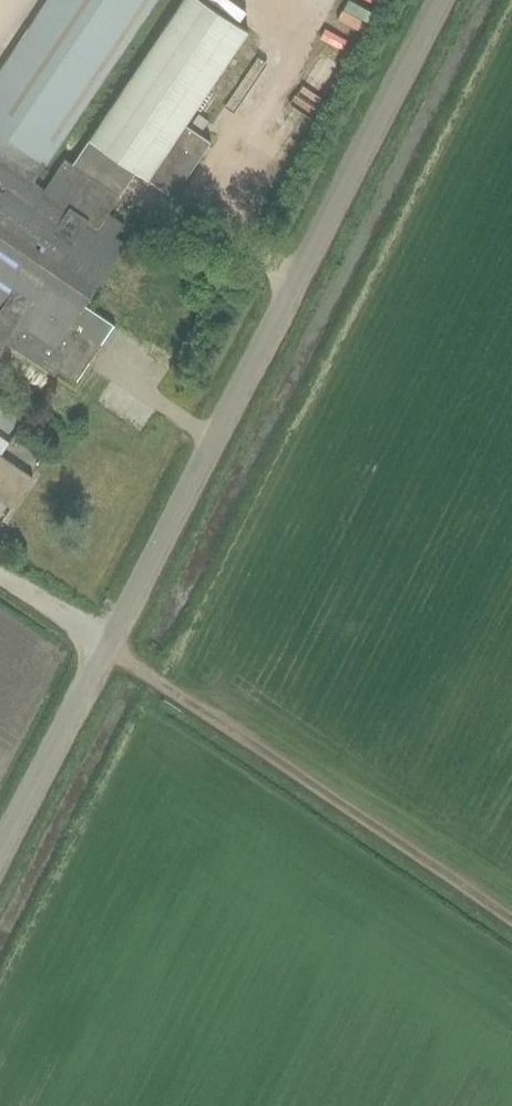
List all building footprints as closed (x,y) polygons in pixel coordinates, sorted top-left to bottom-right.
[(10,335),(6,341),(55,375),(60,368),(77,380),(102,343),(71,322),(126,240),(117,234),(125,222),(109,211),(138,169),(175,194),(212,139),(187,122),(250,30),(205,0),(184,0),(74,162),(66,157),(46,187),(35,180),(158,0),(49,0),(0,73),(0,328),(10,335)] [(235,102),(244,108),(264,78),(255,72),(235,102)] [(224,208),(254,158),(242,151),(233,166),(222,160),(202,195),(224,208)] [(22,427),(30,415),(12,403),(0,420),(0,498),(13,507),(34,475),(2,454),(21,427),(22,427)]
